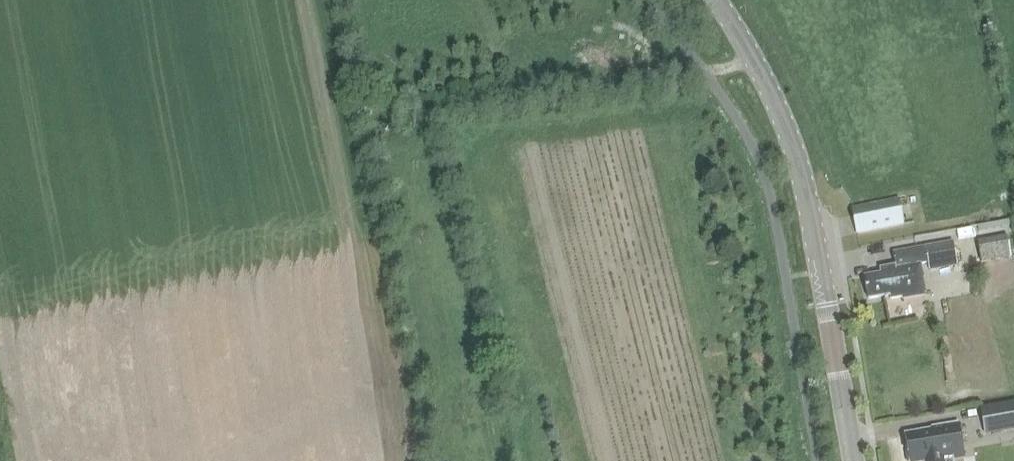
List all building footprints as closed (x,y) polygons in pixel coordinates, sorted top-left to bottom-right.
[(902,215),(899,200),(851,209),(856,235),(904,226),(902,215)] [(953,241),(925,245),(892,251),(895,267),(879,270),(880,275),(864,278),(868,299),(889,296),(889,300),(901,298),(901,300),(925,296),(920,263),(928,262),(929,272),(957,268),(953,241)] [(979,408),(984,436),(1013,431),(1013,402),(979,408)] [(964,458),(958,425),(931,429),(931,432),(905,436),(909,460),(948,460),(964,458)]
